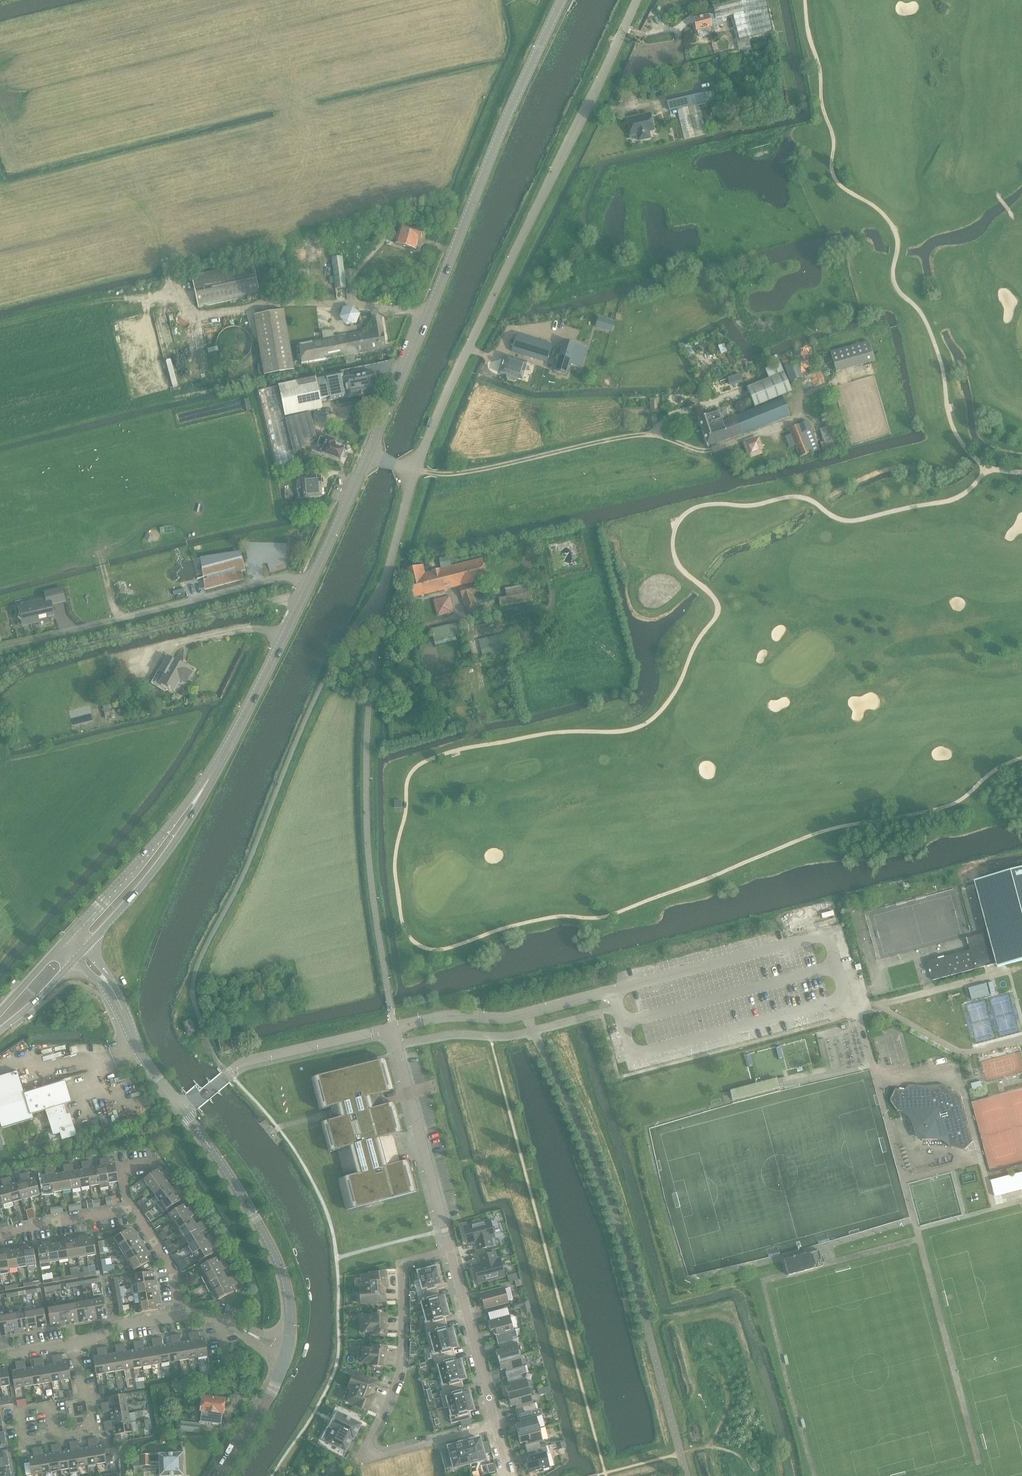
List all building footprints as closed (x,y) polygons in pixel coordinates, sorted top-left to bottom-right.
[(693,20),(696,31),(697,32),(698,34),(698,36),(701,38),(706,36),(710,35),(711,35),(713,35),(714,32),(713,27),(723,24),(721,18),(730,16),(731,22),(733,29),(734,35),(736,41),(738,52),(751,49),(748,38),(771,33),(768,20),(767,14),(765,7),(764,2),(764,0),(744,0),(712,8),(714,14),(709,15),(710,16),(693,20)] [(698,105),(717,100),(715,92),(667,103),(669,111),(677,109),(684,140),(695,138),(706,135),(698,105)] [(627,120),(631,135),(636,134),(638,141),(649,138),(647,132),(652,131),(649,115),(627,120)] [(423,232),(401,225),(394,223),(392,231),(399,234),(396,244),(416,250),(419,240),(420,240),(423,232)] [(268,257),(255,260),(257,266),(269,263),(268,257)] [(335,289),(345,288),(341,258),(331,259),(335,289)] [(252,265),(191,278),(198,309),(259,296),(252,265)] [(284,313),(254,318),(265,378),(295,372),(284,313)] [(300,344),(298,345),(302,365),(309,364),(316,363),(386,350),(380,319),(370,321),(371,327),(362,329),(363,332),(334,337),(333,330),(321,333),(322,340),(300,344)] [(603,322),(601,330),(608,332),(611,325),(603,322)] [(243,346),(243,343),(242,340),(241,337),(239,335),(237,333),(234,332),(231,330),(227,330),(225,330),(221,331),(218,333),(216,335),(214,337),(213,340),(212,343),(211,346),(212,348),(213,352),(214,354),(216,356),(218,359),(221,360),(225,361),(227,361),(230,361),(233,360),(236,359),(238,357),(240,355),(241,353),(243,349),(243,346)] [(545,362),(551,345),(518,333),(512,351),(545,362)] [(869,339),(831,351),(837,371),(875,359),(869,339)] [(564,341),(554,371),(566,375),(570,364),(581,368),(586,353),(574,350),(576,345),(564,341)] [(769,378),(745,388),(753,407),(791,392),(782,372),(779,363),(776,355),(766,359),(769,367),(765,369),(769,378)] [(502,366),(500,373),(507,376),(506,378),(508,380),(514,382),(516,381),(517,379),(521,380),(527,363),(506,356),(503,362),(502,366)] [(789,382),(802,377),(796,362),(783,367),(789,382)] [(324,379),(316,381),(320,400),(328,399),(329,402),(348,398),(348,399),(359,397),(361,398),(364,397),(366,395),(377,393),(375,386),(377,386),(376,381),(378,379),(377,375),(375,373),(373,373),(346,379),(345,373),(324,377),(324,379)] [(730,387),(743,382),(740,375),(727,379),(730,387)] [(286,416),(322,409),(320,400),(316,381),(316,379),(280,387),(286,416)] [(277,387),(259,392),(277,468),(296,463),(294,457),(305,446),(304,441),(316,438),(310,414),(285,420),(277,387)] [(649,399),(650,413),(660,413),(659,398),(649,399)] [(708,414),(698,418),(708,447),(789,418),(781,398),(752,410),(721,422),(717,411),(708,415),(708,414)] [(744,404),(741,402),(737,403),(735,407),(737,411),(741,413),(744,411),(746,407),(744,404)] [(800,458),(810,454),(820,450),(811,429),(809,430),(806,422),(789,429),(791,434),(784,436),(789,448),(795,446),(800,458)] [(820,430),(824,442),(820,443),(822,450),(826,448),(827,450),(838,446),(831,426),(820,430)] [(750,458),(766,452),(760,436),(744,443),(750,458)] [(342,456),(342,455),(342,454),(342,453),(344,449),(334,445),(335,441),(325,438),(324,440),(320,438),(317,445),(322,447),(323,448),(320,454),(338,461),(339,460),(340,461),(341,460),(341,459),(342,458),(342,456)] [(298,458),(297,461),(303,464),(304,460),(307,453),(301,451),(298,458)] [(294,477),(317,476),(316,469),(293,471),(294,477)] [(321,485),(323,483),(323,480),(320,478),(320,477),(319,477),(311,478),(302,478),(303,490),(298,490),(298,498),(304,498),(321,497),(320,486),(321,486),(321,485)] [(239,553),(202,559),(205,577),(206,577),(206,579),(205,579),(206,588),(242,579),(240,571),(244,570),(239,553)] [(483,559),(452,567),(450,557),(439,559),(442,570),(424,574),(422,567),(407,571),(414,597),(488,579),(483,559)] [(478,607),(478,606),(474,594),(481,592),(481,590),(480,590),(478,584),(459,589),(467,612),(478,608),(478,607)] [(506,597),(499,598),(500,605),(500,607),(532,601),(529,584),(505,588),(506,597)] [(167,591),(169,599),(186,594),(184,586),(167,591)] [(28,606),(18,608),(20,614),(18,618),(22,622),(23,625),(38,622),(39,626),(49,624),(47,616),(53,615),(51,606),(65,602),(61,589),(44,593),(46,599),(27,603),(28,606)] [(483,590),(481,590),(481,592),(474,594),(478,606),(487,604),(483,590)] [(434,599),(439,616),(455,611),(450,595),(434,599)] [(455,624),(431,629),(435,645),(457,640),(455,634),(458,634),(455,624)] [(511,632),(478,640),(482,658),(515,649),(511,632)] [(168,657),(160,671),(165,674),(160,684),(172,691),(179,679),(185,684),(192,673),(185,669),(186,667),(174,660),(174,661),(168,657)] [(113,687),(103,687),(103,696),(105,696),(113,696),(113,688),(113,687)] [(109,704),(103,706),(106,720),(112,718),(111,716),(115,716),(114,710),(110,711),(109,704)] [(969,950),(970,950),(975,969),(996,963),(997,967),(1021,960),(1021,867),(974,880),(977,890),(979,900),(982,909),(985,919),(987,929),(988,932),(966,938),(967,944),(968,944),(969,950)] [(932,980),(975,969),(970,950),(969,950),(944,957),(944,956),(938,958),(927,961),(930,970),(929,970),(930,972),(932,980)] [(972,1000),(990,995),(986,983),(969,988),(972,1000)] [(983,1024),(992,1021),(990,1013),(981,1016),(983,1024)] [(191,1020),(183,1023),(188,1035),(195,1033),(191,1020)] [(218,1041),(222,1054),(233,1051),(229,1038),(218,1041)] [(326,1108),(331,1107),(332,1110),(329,1110),(331,1117),(334,1116),(334,1119),(323,1122),(330,1152),(337,1150),(345,1178),(338,1180),(346,1209),(419,1190),(411,1160),(399,1164),(391,1136),(402,1133),(394,1104),(383,1106),(382,1104),(385,1103),(384,1099),(383,1096),(380,1097),(379,1094),(385,1093),(387,1092),(391,1091),(383,1062),(380,1063),(347,1071),(315,1080),(312,1081),(320,1110),(322,1109),(326,1108)] [(76,1135),(71,1118),(68,1119),(63,1104),(71,1102),(65,1081),(24,1094),(17,1071),(0,1076),(0,1125),(1,1128),(32,1119),(30,1114),(45,1110),(53,1135),(60,1133),(62,1140),(76,1135)] [(971,1083),(973,1089),(983,1087),(981,1081),(971,1083)] [(898,1111),(899,1111),(909,1110),(917,1132),(926,1138),(949,1138),(952,1147),(962,1150),(965,1149),(973,1141),(962,1097),(944,1084),(925,1086),(915,1085),(915,1086),(916,1086),(913,1091),(910,1091),(905,1090),(896,1089),(891,1099),(891,1102),(898,1111)] [(102,1131),(98,1119),(92,1121),(96,1133),(102,1131)] [(110,1158),(105,1159),(109,1183),(118,1182),(115,1164),(111,1165),(110,1158)] [(101,1167),(97,1167),(99,1185),(100,1185),(100,1188),(110,1187),(109,1183),(105,1159),(100,1160),(101,1167)] [(91,1161),(86,1162),(90,1186),(99,1185),(97,1167),(92,1168),(91,1161)] [(83,1170),(78,1170),(81,1188),(90,1186),(86,1162),(82,1163),(83,1170)] [(73,1164),(68,1165),(71,1189),(81,1188),(78,1170),(74,1171),(73,1164)] [(64,1173),(60,1173),(63,1191),(71,1189),(68,1165),(63,1166),(64,1173)] [(55,1167),(49,1168),(53,1192),(63,1191),(60,1173),(56,1174),(55,1167)] [(44,1194),(53,1192),(49,1168),(45,1169),(46,1176),(41,1176),(44,1194)] [(144,1180),(150,1188),(169,1173),(166,1169),(161,1173),(158,1170),(144,1180)] [(30,1198),(40,1195),(35,1178),(31,1179),(29,1173),(24,1174),(30,1198)] [(172,1177),(169,1173),(150,1188),(155,1195),(169,1184),(167,1181),(172,1177)] [(21,1200),(30,1198),(24,1174),(19,1175),(21,1182),(17,1183),(21,1200)] [(11,1177),(6,1179),(13,1202),(21,1200),(17,1183),(13,1184),(11,1177)] [(0,1187),(0,1193),(3,1205),(4,1209),(14,1206),(6,1179),(1,1180),(3,1186),(0,1187)] [(172,1188),(169,1184),(155,1195),(160,1202),(180,1188),(178,1185),(172,1188)] [(183,1192),(180,1188),(160,1202),(166,1211),(181,1200),(178,1196),(183,1192)] [(145,1203),(139,1207),(142,1210),(143,1212),(149,1208),(145,1203)] [(169,1214),(174,1222),(195,1209),(192,1205),(186,1209),(184,1205),(169,1214)] [(198,1214),(195,1209),(174,1222),(179,1231),(194,1221),(192,1217),(198,1214)] [(17,1217),(10,1218),(12,1225),(18,1223),(18,1221),(17,1218),(17,1217)] [(0,1221),(0,1228),(9,1226),(7,1219),(0,1221)] [(490,1220),(464,1227),(468,1244),(476,1242),(478,1249),(493,1245),(491,1238),(494,1237),(490,1220)] [(156,1221),(152,1224),(157,1232),(161,1230),(156,1221)] [(195,1223),(194,1221),(179,1231),(184,1238),(205,1225),(202,1221),(196,1224),(195,1223)] [(207,1229),(205,1225),(184,1238),(189,1246),(204,1236),(201,1233),(207,1229)] [(114,1238),(119,1246),(136,1235),(134,1232),(132,1233),(129,1229),(114,1238)] [(164,1231),(158,1235),(161,1239),(162,1241),(168,1237),(164,1231)] [(88,1235),(83,1236),(86,1256),(97,1254),(93,1237),(88,1237),(88,1235)] [(139,1240),(136,1235),(119,1246),(124,1254),(139,1244),(137,1241),(139,1240)] [(79,1239),(74,1240),(77,1258),(86,1256),(83,1236),(78,1237),(79,1239)] [(206,1240),(204,1236),(189,1246),(193,1254),(215,1240),(212,1236),(206,1240)] [(70,1238),(65,1239),(68,1259),(77,1258),(74,1240),(70,1241),(70,1238)] [(60,1242),(56,1243),(59,1261),(68,1259),(65,1239),(60,1240),(60,1242)] [(169,1239),(164,1243),(167,1248),(173,1245),(169,1239)] [(217,1244),(215,1240),(193,1254),(199,1262),(214,1253),(211,1248),(217,1244)] [(52,1241),(46,1242),(50,1262),(59,1261),(56,1243),(52,1244),(52,1241)] [(51,1266),(50,1262),(46,1242),(42,1243),(42,1245),(37,1246),(41,1268),(51,1266)] [(141,1249),(139,1244),(124,1254),(129,1262),(146,1252),(143,1248),(141,1249)] [(28,1245),(23,1246),(26,1266),(37,1264),(34,1247),(29,1248),(28,1245)] [(173,1245),(167,1248),(170,1253),(176,1250),(173,1245)] [(19,1249),(14,1250),(17,1268),(26,1266),(23,1246),(19,1247),(19,1249)] [(10,1248),(5,1249),(9,1273),(9,1269),(17,1268),(14,1250),(10,1251),(10,1248)] [(0,1252),(0,1275),(9,1273),(5,1249),(0,1250),(1,1252),(0,1252)] [(820,1250),(785,1260),(789,1276),(824,1266),(820,1250)] [(148,1256),(146,1252),(129,1262),(134,1270),(140,1266),(142,1269),(151,1268),(148,1262),(149,1261),(146,1257),(148,1256)] [(481,1263),(474,1265),(478,1283),(505,1276),(500,1259),(497,1259),(495,1252),(479,1256),(481,1263)] [(181,1255),(174,1259),(177,1264),(184,1260),(183,1258),(181,1255)] [(200,1266),(205,1275),(227,1264),(225,1259),(219,1262),(216,1258),(200,1266)] [(184,1260),(177,1264),(180,1269),(187,1265),(184,1260)] [(229,1267),(227,1264),(205,1275),(201,1277),(206,1285),(225,1275),(223,1271),(229,1267)] [(436,1267),(418,1272),(424,1294),(418,1296),(418,1297),(437,1292),(436,1285),(441,1284),(436,1267)] [(135,1275),(137,1285),(156,1282),(156,1276),(153,1277),(152,1272),(135,1275)] [(384,1289),(387,1288),(386,1273),(371,1274),(371,1275),(362,1276),(363,1289),(363,1290),(384,1288),(384,1289)] [(227,1279),(225,1275),(206,1285),(210,1293),(236,1280),(233,1275),(227,1279)] [(238,1284),(236,1280),(210,1293),(214,1300),(217,1298),(218,1300),(234,1292),(232,1287),(238,1284)] [(157,1286),(156,1282),(137,1285),(138,1294),(156,1291),(155,1286),(157,1286)] [(384,1288),(363,1290),(363,1289),(360,1289),(361,1304),(385,1302),(384,1289),(384,1288)] [(504,1288),(481,1294),(485,1308),(508,1302),(507,1301),(512,1299),(509,1288),(504,1289),(504,1288)] [(138,1294),(134,1295),(135,1304),(140,1303),(159,1300),(159,1295),(156,1295),(156,1291),(138,1294)] [(437,1292),(418,1297),(420,1304),(422,1304),(424,1312),(447,1306),(444,1297),(439,1298),(437,1292)] [(94,1300),(98,1320),(102,1319),(102,1317),(107,1316),(103,1294),(94,1296),(94,1300)] [(75,1299),(66,1301),(69,1322),(74,1322),(74,1324),(79,1323),(76,1303),(75,1299)] [(93,1321),(98,1320),(94,1300),(85,1302),(88,1319),(92,1318),(93,1321)] [(160,1304),(159,1300),(140,1303),(141,1312),(159,1310),(158,1305),(160,1304)] [(527,1300),(512,1304),(513,1308),(529,1304),(527,1300)] [(65,1323),(69,1322),(66,1301),(57,1302),(61,1326),(65,1325),(65,1323)] [(56,1327),(61,1326),(57,1302),(47,1304),(51,1326),(56,1325),(56,1327)] [(84,1320),(88,1319),(85,1302),(76,1303),(79,1323),(84,1322),(84,1320)] [(33,1331),(37,1330),(34,1310),(34,1306),(24,1308),(28,1329),(32,1328),(33,1331)] [(449,1316),(447,1306),(424,1312),(426,1321),(424,1321),(426,1328),(425,1328),(425,1329),(446,1323),(444,1317),(449,1316)] [(24,1330),(28,1329),(24,1308),(15,1309),(19,1333),(24,1332),(24,1330)] [(44,1308),(34,1310),(37,1330),(43,1329),(42,1327),(47,1326),(44,1308)] [(14,1334),(19,1333),(15,1309),(6,1311),(9,1332),(14,1332),(14,1334)] [(9,1332),(6,1311),(0,1312),(0,1334),(0,1336),(5,1335),(5,1333),(9,1332)] [(387,1334),(386,1315),(371,1315),(371,1317),(362,1317),(363,1333),(371,1333),(371,1334),(387,1334)] [(495,1329),(498,1341),(512,1337),(519,1336),(519,1335),(517,1329),(513,1330),(510,1316),(488,1322),(491,1330),(495,1329)] [(455,1338),(452,1328),(448,1330),(446,1323),(425,1329),(430,1344),(455,1338)] [(199,1331),(194,1332),(198,1358),(208,1356),(205,1339),(200,1339),(199,1331)] [(190,1341),(186,1342),(189,1359),(198,1358),(194,1332),(189,1333),(190,1341)] [(180,1334),(175,1335),(180,1361),(189,1359),(186,1342),(181,1342),(180,1334)] [(172,1344),(167,1345),(171,1362),(180,1361),(175,1335),(170,1336),(172,1344)] [(513,1343),(512,1337),(498,1341),(501,1350),(496,1351),(499,1360),(520,1355),(517,1342),(513,1343)] [(153,1347),(149,1348),(152,1366),(161,1364),(157,1338),(152,1339),(153,1347)] [(161,1338),(157,1338),(161,1364),(171,1362),(167,1345),(163,1345),(161,1338)] [(457,1347),(455,1338),(430,1344),(434,1360),(435,1360),(454,1355),(452,1348),(457,1347)] [(135,1350),(130,1351),(133,1369),(143,1367),(138,1341),(133,1342),(135,1350)] [(143,1341),(138,1341),(143,1367),(152,1366),(149,1348),(144,1349),(143,1341)] [(125,1344),(120,1345),(124,1370),(133,1369),(130,1351),(126,1352),(125,1344)] [(116,1353),(112,1354),(115,1372),(124,1370),(120,1345),(115,1345),(116,1353)] [(369,1365),(385,1367),(387,1348),(371,1346),(371,1348),(363,1347),(361,1362),(369,1363),(369,1365)] [(106,1347),(101,1348),(105,1374),(115,1372),(112,1354),(107,1355),(106,1347)] [(96,1375),(105,1374),(101,1348),(96,1349),(98,1356),(93,1357),(96,1375)] [(54,1364),(49,1365),(52,1382),(62,1381),(57,1355),(52,1356),(54,1364)] [(62,1355),(57,1355),(62,1381),(71,1379),(68,1362),(63,1363),(62,1355)] [(439,1376),(463,1369),(461,1360),(456,1361),(454,1355),(435,1360),(436,1367),(439,1367),(441,1375),(439,1375),(439,1376)] [(523,1367),(520,1355),(499,1360),(501,1369),(506,1368),(508,1378),(520,1374),(521,1374),(529,1372),(528,1372),(527,1366),(523,1367)] [(43,1358),(39,1359),(43,1384),(52,1382),(49,1365),(45,1366),(43,1358)] [(35,1367),(31,1368),(34,1386),(43,1384),(39,1359),(34,1359),(35,1367)] [(25,1361),(20,1362),(24,1387),(34,1386),(31,1368),(26,1369),(25,1361)] [(15,1389),(24,1387),(20,1362),(15,1362),(17,1370),(12,1371),(15,1389)] [(0,1367),(0,1381),(1,1387),(10,1386),(7,1368),(2,1369),(2,1367),(0,1367)] [(463,1369),(439,1376),(443,1391),(462,1386),(461,1380),(466,1378),(463,1369)] [(348,1388),(351,1389),(352,1388),(371,1396),(372,1395),(376,1382),(354,1374),(348,1388)] [(523,1380),(521,1374),(520,1374),(508,1378),(511,1387),(506,1388),(508,1397),(530,1391),(526,1379),(523,1380)] [(108,1385),(98,1387),(99,1394),(109,1392),(108,1385)] [(443,1392),(440,1393),(444,1408),(471,1401),(469,1391),(464,1393),(462,1386),(443,1391),(443,1392)] [(549,1386),(537,1389),(539,1395),(550,1392),(549,1386)] [(355,1404),(355,1405),(369,1411),(375,1396),(372,1395),(371,1396),(352,1388),(351,1389),(346,1401),(355,1404)] [(533,1403),(530,1391),(508,1397),(511,1406),(515,1405),(518,1414),(531,1411),(538,1409),(536,1402),(533,1403)] [(101,1404),(102,1408),(127,1404),(126,1394),(108,1397),(109,1402),(101,1404)] [(222,1423),(223,1413),(225,1399),(203,1397),(201,1410),(202,1411),(201,1421),(222,1423)] [(474,1410),(471,1401),(444,1408),(445,1409),(450,1408),(452,1416),(450,1417),(451,1423),(471,1418),(469,1411),(474,1410)] [(111,1412),(111,1416),(129,1413),(127,1404),(102,1408),(103,1413),(111,1412)] [(362,1424),(336,1411),(319,1444),(326,1448),(326,1449),(343,1458),(352,1440),(353,1440),(362,1424)] [(533,1417),(531,1411),(518,1414),(520,1424),(516,1425),(518,1434),(539,1428),(536,1416),(533,1417)] [(104,1422),(105,1427),(131,1423),(129,1413),(111,1416),(112,1420),(104,1422)] [(131,1423),(105,1427),(106,1431),(114,1430),(115,1435),(117,1446),(123,1445),(121,1434),(137,1431),(135,1422),(131,1423)] [(199,1432),(200,1424),(182,1422),(181,1430),(199,1432)] [(543,1441),(539,1428),(518,1434),(521,1443),(525,1442),(528,1451),(541,1447),(545,1446),(544,1443),(540,1444),(539,1442),(543,1441)] [(97,1438),(93,1439),(97,1464),(106,1463),(113,1462),(112,1456),(106,1457),(104,1449),(103,1445),(99,1446),(97,1438)] [(485,1459),(480,1438),(464,1442),(470,1463),(485,1459)] [(89,1448),(85,1448),(88,1466),(97,1464),(93,1439),(88,1440),(89,1448)] [(79,1441),(74,1442),(79,1467),(88,1466),(85,1448),(81,1449),(79,1441)] [(566,1447),(564,1441),(549,1445),(550,1447),(552,1448),(556,1447),(557,1449),(566,1447)] [(71,1451),(66,1452),(69,1469),(70,1474),(79,1473),(79,1467),(74,1442),(70,1443),(71,1451)] [(464,1442),(448,1446),(454,1468),(470,1463),(464,1442)] [(61,1444),(56,1445),(60,1471),(69,1469),(66,1452),(62,1452),(61,1444)] [(52,1454),(48,1455),(51,1472),(60,1471),(56,1445),(51,1446),(52,1454)] [(545,1446),(541,1447),(528,1451),(531,1463),(526,1464),(528,1473),(550,1467),(546,1453),(550,1452),(548,1446),(545,1446)] [(42,1447),(37,1448),(41,1474),(51,1472),(48,1455),(44,1455),(42,1447)] [(32,1475),(41,1474),(37,1448),(33,1449),(34,1457),(29,1458),(32,1475)] [(141,1456),(134,1456),(135,1466),(150,1465),(150,1462),(159,1461),(160,1475),(173,1475),(183,1475),(182,1453),(159,1454),(159,1455),(150,1455),(141,1455),(141,1456)] [(330,1458),(326,1466),(335,1471),(339,1462),(330,1458)] [(493,1463),(487,1465),(489,1473),(495,1472),(493,1463)]
